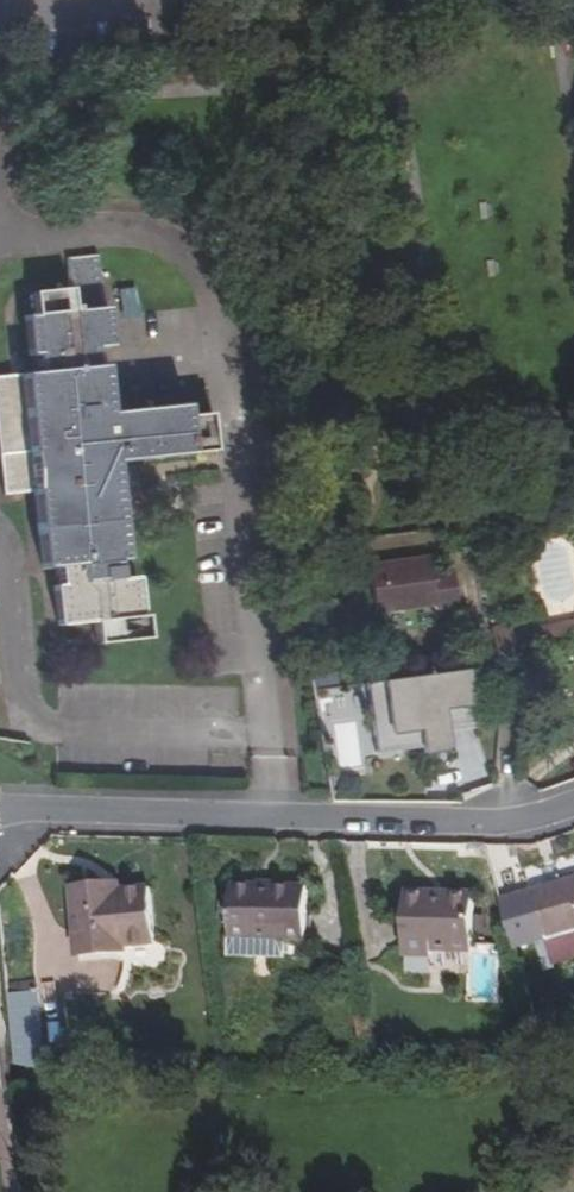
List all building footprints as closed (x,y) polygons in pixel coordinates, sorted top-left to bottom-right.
[(215,452),(211,415),(189,417),(188,405),(111,414),(106,366),(99,367),(98,349),(114,347),(110,307),(104,308),(98,255),(67,258),(69,289),(33,293),(34,315),(26,316),(30,356),(37,356),(39,373),(23,375),(31,450),(2,454),(6,494),(35,492),(44,569),(59,568),(61,585),(55,586),(59,626),(94,622),(96,645),(148,639),(145,616),(143,616),(137,578),(122,579),(119,561),(126,560),(116,465),(193,457),(193,454),(215,452)] [(425,605),(449,603),(444,567),(423,570),(420,553),(360,562),(369,612),(424,601),(425,605)] [(524,630),(528,654),(573,644),(573,620),(524,630)] [(497,660),(528,654),(524,630),(523,621),(491,627),(497,660)] [(472,725),(465,672),(365,686),(375,756),(422,750),(423,756),(446,752),(443,729),(472,725)] [(358,756),(371,756),(370,720),(357,720),(358,756)] [(534,888),(549,939),(546,940),(553,965),(573,959),(573,877),(534,888)] [(101,884),(101,891),(122,889),(121,883),(101,884)] [(101,891),(101,884),(71,887),(77,955),(126,951),(126,946),(155,944),(150,886),(122,889),(101,891)] [(230,937),(306,940),(307,886),(232,884),(230,937)] [(447,897),(405,897),(404,956),(433,956),(434,949),(473,949),(473,892),(447,892),(447,897)] [(39,991),(8,993),(15,1066),(27,1067),(35,1067),(39,1067),(47,1065),(39,991)]
